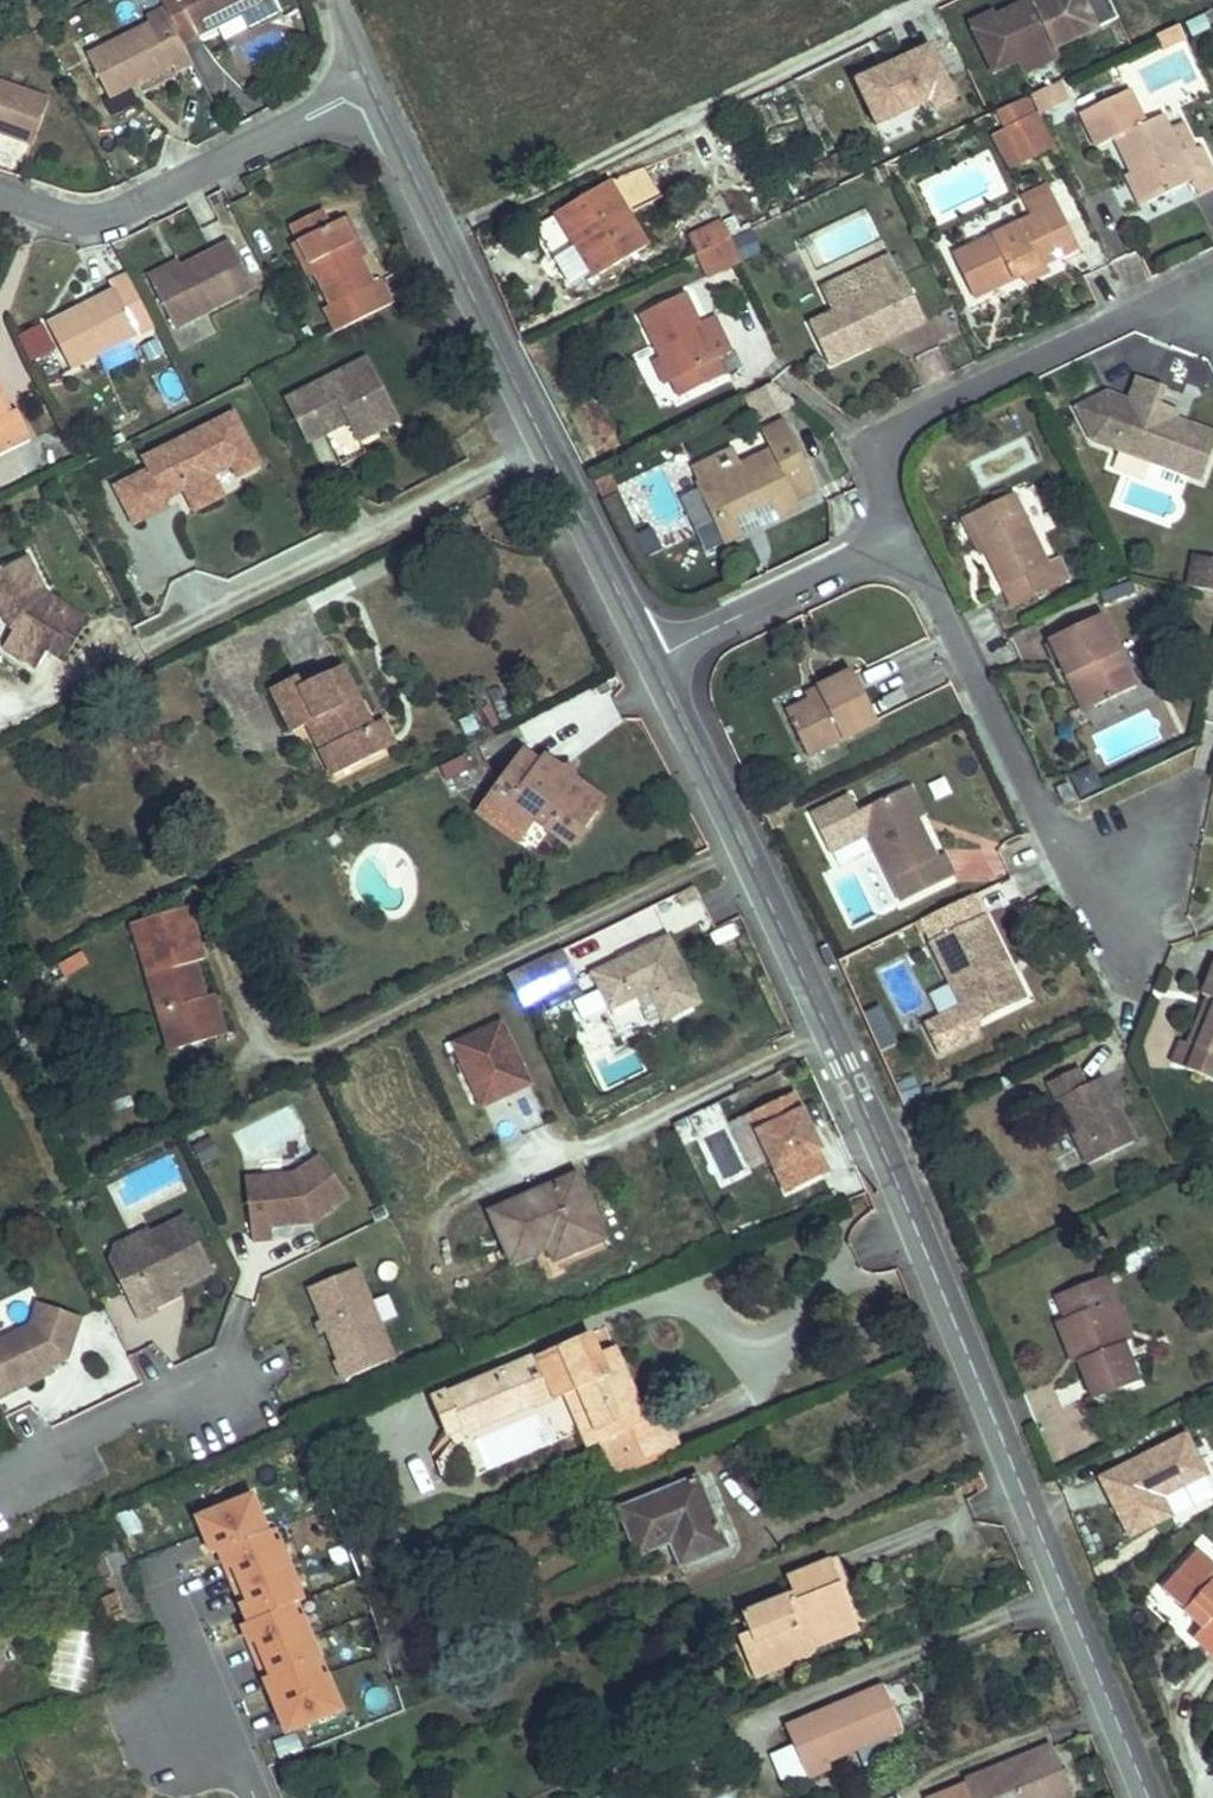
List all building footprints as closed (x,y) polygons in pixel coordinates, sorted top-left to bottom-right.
[(272,0),(160,0),(182,41),(197,34),(198,36),(216,27),(213,20),(237,8),(241,15),(242,15),(247,24),(276,9),(272,0)] [(1119,19),(1110,0),(1046,0),(1035,5),(1038,10),(1028,15),(1023,6),(998,18),(995,13),(971,24),(995,73),(1017,62),(1054,44),(1064,39),(1067,44),(1119,19)] [(1038,10),(1035,5),(1033,1),(1023,6),(1028,15),(1038,10)] [(247,27),(241,15),(237,8),(213,20),(223,39),(247,27)] [(192,65),(164,10),(148,18),(151,24),(88,56),(109,99),(173,67),(175,73),(192,65)] [(1211,29),(1204,15),(1186,24),(1193,38),(1211,29)] [(1185,38),(1179,24),(1156,35),(1162,49),(1185,38)] [(931,36),(849,75),(874,129),(956,91),(931,36)] [(1022,73),(1060,55),(1054,44),(1017,62),(1022,73)] [(50,100),(0,82),(0,133),(34,145),(50,100)] [(1040,114),(1068,100),(1059,82),(1032,95),(1040,114)] [(1171,133),(1163,116),(1145,125),(1129,91),(1082,113),(1098,147),(1116,139),(1147,204),(1192,182),(1199,197),(1212,191),(1212,178),(1199,148),(1182,156),(1171,133)] [(1045,150),(1031,122),(1036,119),(1026,98),(999,111),(1009,132),(1008,132),(1022,161),(1045,150)] [(1053,146),(1039,118),(1031,122),(1045,150),(1053,146)] [(1194,151),(1183,128),(1171,133),(1182,156),(1194,151)] [(1022,161),(1008,132),(996,138),(1010,167),(1022,161)] [(664,198),(645,167),(608,181),(610,183),(629,215),(664,198)] [(1147,204),(1133,174),(1126,177),(1141,207),(1147,204)] [(599,276),(648,247),(629,215),(610,183),(535,227),(571,286),(596,271),(599,276)] [(1062,256),(1051,235),(1068,227),(1051,193),(1025,206),(1031,218),(954,256),(975,298),(1022,275),(1062,256)] [(374,284),(361,260),(367,257),(347,217),(331,225),(323,210),(291,226),(299,242),(315,275),(331,307),(326,309),(338,332),(392,304),(380,281),(374,284)] [(697,255),(731,238),(722,221),(689,238),(697,255)] [(1078,248),(1068,227),(1051,235),(1062,256),(1078,248)] [(760,253),(751,233),(733,241),(743,261),(760,253)] [(706,277),(741,260),(731,238),(697,255),(696,255),(706,277)] [(174,328),(254,288),(231,242),(181,268),(151,283),(174,328)] [(315,275),(299,242),(294,245),(310,278),(315,275)] [(900,276),(890,255),(874,262),(884,284),(900,276)] [(151,283),(181,268),(177,261),(148,276),(151,283)] [(907,329),(925,320),(903,275),(900,276),(884,284),(874,262),(821,287),(833,313),(809,324),(830,366),(871,346),(868,341),(904,323),(907,329)] [(1026,283),(1048,272),(1045,264),(1022,275),(1026,283)] [(71,369),(154,326),(128,275),(110,284),(114,290),(48,324),(71,369)] [(725,376),(716,357),(729,351),(715,322),(702,328),(685,294),(641,315),(662,359),(672,381),(680,397),(725,376)] [(871,346),(907,329),(904,323),(868,341),(871,346)] [(51,344),(43,327),(23,337),(32,354),(51,344)] [(315,339),(308,327),(298,333),(304,345),(315,339)] [(400,420),(368,359),(289,401),(311,444),(350,424),(359,441),(400,420)] [(672,381),(662,359),(655,362),(666,384),(672,381)] [(1212,451),(1212,433),(1175,420),(1178,411),(1159,404),(1165,387),(1138,377),(1129,402),(1107,394),(1077,409),(1094,439),(1203,478),(1212,451)] [(798,405),(773,385),(755,393),(768,419),(798,405)] [(768,419),(755,393),(745,397),(758,423),(768,419)] [(15,411),(7,415),(0,401),(0,457),(31,441),(15,411)] [(225,479),(221,471),(232,465),(238,476),(260,465),(234,414),(208,427),(211,433),(173,452),(170,446),(143,460),(149,471),(116,488),(134,524),(168,507),(166,502),(186,492),(188,497),(225,479)] [(817,491),(785,421),(762,432),(770,450),(739,465),(731,447),(692,466),(701,483),(699,483),(724,534),(760,517),(764,525),(800,508),(796,500),(817,491)] [(613,492),(606,477),(596,482),(603,497),(613,492)] [(225,479),(188,497),(196,512),(232,494),(225,479)] [(727,542),(704,493),(695,497),(704,518),(697,521),(711,550),(727,542)] [(1065,582),(1053,559),(1046,562),(1013,494),(970,515),(988,553),(1014,607),(1065,582)] [(980,557),(988,553),(970,515),(962,519),(980,557)] [(727,542),(764,525),(760,517),(724,534),(727,542)] [(663,549),(653,528),(638,535),(648,556),(663,549)] [(1185,554),(1179,585),(1212,592),(1212,559),(1185,554)] [(72,621),(42,602),(42,598),(47,595),(28,556),(0,570),(0,609),(10,628),(13,630),(3,648),(36,668),(46,652),(51,655),(72,621)] [(47,595),(42,598),(42,602),(72,621),(51,655),(63,662),(89,620),(47,595)] [(1137,688),(1102,615),(1050,640),(1067,678),(1077,673),(1094,708),(1137,688)] [(386,756),(342,667),(302,687),(297,678),(271,690),(294,736),(316,725),(330,753),(323,757),(335,781),(386,756)] [(878,724),(852,671),(817,689),(820,696),(787,712),(808,757),(878,724)] [(1084,713),(1094,708),(1077,673),(1067,678),(1084,713)] [(810,701),(820,696),(817,689),(806,695),(810,701)] [(494,775),(480,746),(439,767),(453,796),(494,775)] [(563,779),(562,770),(545,759),(541,764),(524,753),(479,813),(497,827),(506,815),(542,842),(554,827),(573,841),(602,801),(573,778),(563,779)] [(1069,774),(1079,796),(1098,787),(1088,766),(1069,774)] [(572,767),(562,770),(563,779),(573,778),(572,767)] [(857,813),(901,791),(897,783),(854,805),(857,813)] [(1077,799),(1068,783),(1056,789),(1064,805),(1077,799)] [(935,859),(901,791),(857,813),(901,901),(953,875),(943,854),(935,859)] [(533,854),(542,842),(506,815),(497,827),(533,854)] [(573,841),(554,827),(548,835),(567,849),(573,841)] [(1008,968),(984,918),(982,919),(971,896),(922,919),(933,941),(930,942),(962,1007),(925,1025),(939,1055),(977,1036),(973,1026),(1015,1005),(999,972),(1008,968)] [(195,963),(205,960),(189,907),(132,924),(170,1052),(218,1037),(206,999),(195,963)] [(700,1003),(668,937),(593,973),(611,1010),(649,991),(663,1020),(700,1003)] [(819,950),(828,970),(836,966),(827,946),(819,950)] [(577,982),(562,950),(507,975),(523,1008),(546,997),(577,982)] [(66,976),(88,963),(82,953),(60,966),(66,976)] [(1202,995),(1208,998),(1212,1000),(1212,969),(1202,995)] [(583,995),(577,982),(546,997),(551,1010),(583,995)] [(215,996),(206,999),(218,1037),(225,1035),(215,996)] [(1208,998),(1188,1046),(1196,1049),(1212,1007),(1212,1000),(1208,998)] [(1196,1049),(1212,1056),(1212,1007),(1196,1049)] [(594,1057),(615,1046),(601,1018),(580,1028),(594,1057)] [(532,1085),(503,1022),(454,1044),(481,1102),(504,1091),(507,1097),(532,1085)] [(628,1043),(622,1033),(617,1036),(619,1040),(614,1042),(617,1049),(628,1043)] [(1196,1049),(1187,1070),(1209,1079),(1212,1070),(1212,1056),(1196,1049)] [(1134,1144),(1102,1078),(1084,1086),(1076,1070),(1047,1084),(1087,1167),(1134,1144)] [(129,1107),(123,1090),(107,1096),(113,1112),(129,1107)] [(821,1150),(794,1093),(748,1115),(786,1194),(829,1173),(819,1151),(821,1150)] [(314,1223),(350,1197),(320,1156),(294,1175),(246,1181),(253,1242),(273,1239),(272,1227),(294,1225),(293,1220),(298,1220),(299,1224),(314,1223)] [(604,1246),(576,1176),(491,1211),(512,1262),(575,1240),(581,1255),(604,1246)] [(215,1272),(187,1215),(151,1232),(156,1241),(110,1263),(137,1317),(157,1307),(155,1302),(215,1272)] [(118,1248),(110,1263),(156,1241),(151,1232),(118,1248)] [(395,1359),(358,1268),(309,1288),(326,1330),(338,1360),(336,1362),(343,1380),(395,1359)] [(1058,1294),(1068,1318),(1108,1302),(1124,1343),(1134,1340),(1106,1274),(1058,1294)] [(179,1289),(155,1302),(157,1307),(182,1295),(179,1289)] [(1140,1382),(1108,1302),(1068,1318),(1084,1359),(1078,1361),(1094,1400),(1140,1382)] [(81,1321),(38,1306),(31,1325),(0,1341),(0,1373),(10,1394),(29,1385),(26,1379),(52,1367),(68,1359),(81,1321)] [(1054,1324),(1070,1364),(1078,1361),(1084,1359),(1068,1318),(1054,1324)] [(326,1330),(322,1321),(315,1324),(319,1333),(326,1330)] [(452,1439),(575,1386),(600,1443),(646,1423),(618,1358),(603,1365),(589,1334),(435,1400),(452,1439)] [(26,1379),(29,1385),(54,1372),(52,1367),(26,1379)] [(0,1373),(0,1399),(10,1394),(0,1373)] [(585,1449),(600,1443),(575,1386),(452,1439),(457,1449),(565,1403),(585,1449)] [(661,1417),(646,1423),(600,1443),(616,1484),(679,1458),(661,1417)] [(1186,1435),(1100,1478),(1130,1537),(1171,1516),(1161,1497),(1206,1475),(1186,1435)] [(442,1478),(465,1467),(459,1453),(435,1464),(442,1478)] [(727,1548),(698,1477),(619,1510),(638,1556),(687,1536),(697,1560),(727,1548)] [(253,1499),(247,1501),(254,1517),(260,1515),(253,1499)] [(247,1501),(198,1521),(205,1537),(212,1535),(220,1554),(268,1534),(260,1515),(254,1517),(247,1501)] [(177,1527),(185,1560),(203,1556),(196,1523),(177,1527)] [(274,1531),(269,1533),(275,1550),(281,1548),(274,1531)] [(268,1534),(220,1554),(227,1570),(233,1568),(241,1587),(289,1567),(281,1548),(275,1550),(269,1533),(268,1534)] [(213,1556),(220,1554),(212,1535),(205,1537),(213,1556)] [(120,1545),(105,1550),(117,1593),(133,1589),(120,1545)] [(1211,1579),(1212,1577),(1212,1569),(1199,1554),(1161,1589),(1199,1630),(1191,1637),(1212,1662),(1212,1582),(1211,1579)] [(859,1630),(830,1559),(778,1580),(784,1596),(718,1623),(744,1689),(825,1656),(821,1646),(859,1630)] [(130,1627),(102,1561),(90,1567),(116,1633),(130,1627)] [(289,1567),(241,1587),(249,1606),(242,1608),(249,1625),(292,1607),(297,1605),(298,1605),(292,1589),(297,1587),(289,1567)] [(235,1590),(241,1587),(233,1568),(227,1570),(235,1590)] [(235,1590),(242,1608),(249,1606),(241,1587),(235,1590)] [(304,1603),(297,1587),(292,1589),(298,1605),(304,1603)] [(1153,1596),(1191,1637),(1199,1630),(1161,1589),(1153,1596)] [(297,1605),(292,1607),(299,1624),(304,1621),(297,1605)] [(249,1625),(243,1628),(250,1644),(256,1641),(264,1661),(312,1641),(304,1621),(299,1624),(292,1607),(249,1625)] [(258,1663),(264,1661),(256,1641),(250,1644),(258,1663)] [(312,1641),(264,1661),(272,1680),(266,1683),(273,1699),(279,1697),(322,1679),(315,1663),(320,1660),(312,1641)] [(327,1677),(320,1660),(315,1663),(322,1679),(327,1677)] [(258,1663),(266,1683),(272,1680),(264,1661),(258,1663)] [(322,1679),(279,1697),(287,1716),(281,1719),(288,1735),(337,1715),(330,1699),(335,1696),(327,1677),(322,1679)] [(902,1731),(884,1685),(786,1726),(808,1779),(830,1769),(827,1762),(902,1731)] [(342,1713),(335,1696),(330,1699),(337,1715),(342,1713)] [(273,1699),(281,1719),(287,1716),(279,1697),(273,1699)] [(890,1736),(858,1749),(868,1772),(899,1759),(890,1736)] [(1059,1763),(993,1797),(1077,1797),(1059,1763)]
